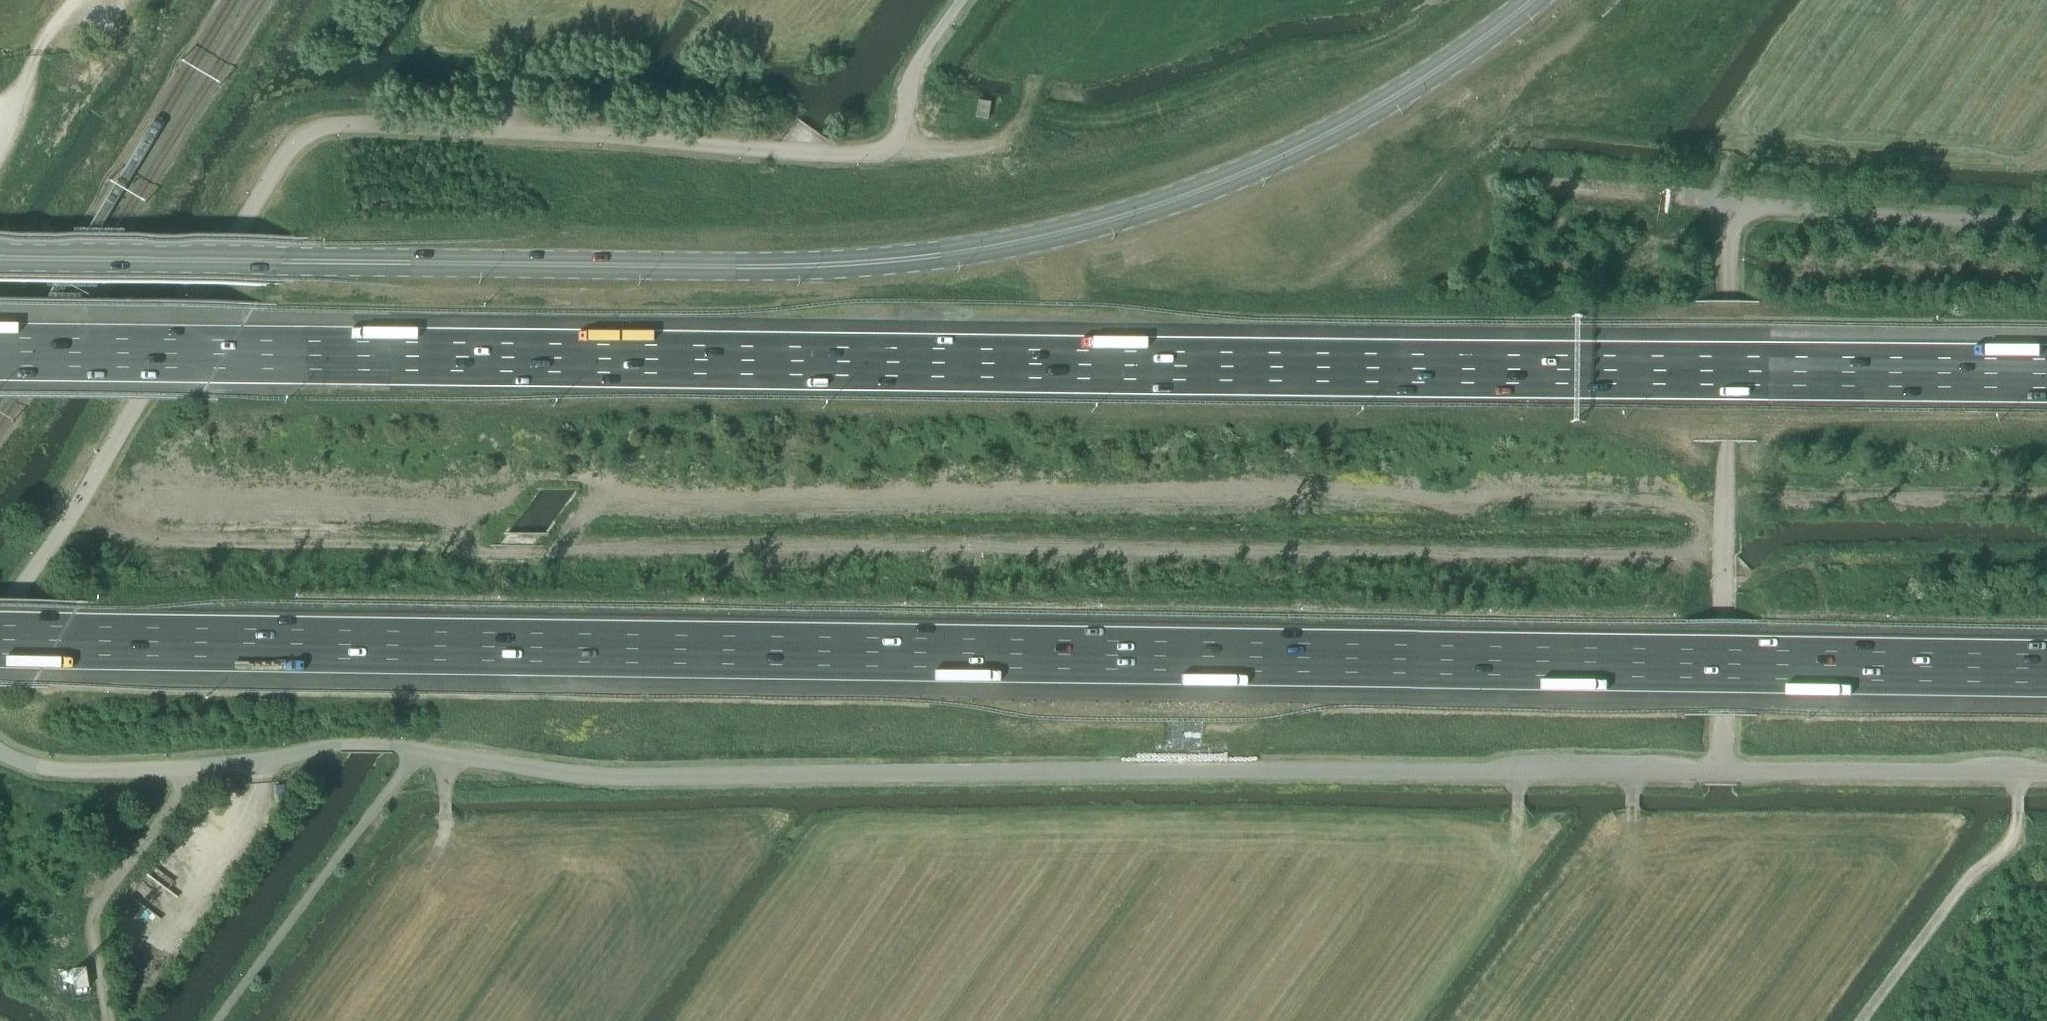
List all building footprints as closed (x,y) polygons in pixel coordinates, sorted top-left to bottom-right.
[(989,104),(977,101),(974,119),(986,121),(989,104)] [(85,968),(73,970),(76,990),(88,988),(85,968)]
